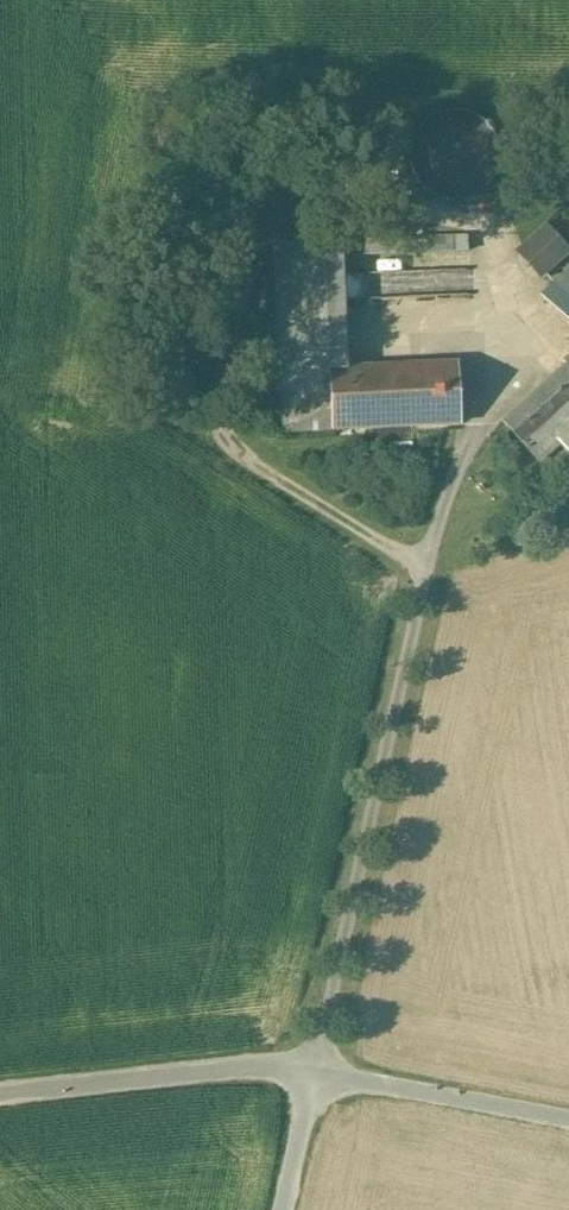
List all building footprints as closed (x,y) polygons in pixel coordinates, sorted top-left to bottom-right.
[(496,171),(499,154),(495,137),(485,123),(470,114),(453,111),(436,114),(422,124),(412,139),(409,156),(413,173),(423,187),(438,197),(455,200),(472,196),(486,186),(496,171)] [(545,226),(518,251),(540,275),(567,251),(545,226)] [(472,247),(471,230),(430,232),(431,249),(472,247)] [(341,243),(275,246),(280,373),(280,372),(328,370),(328,369),(346,368),(341,243)] [(361,290),(475,283),(474,265),(360,271),(361,290)] [(543,295),(542,295),(541,295),(568,324),(568,271),(543,295)] [(502,421),(522,444),(568,402),(568,356),(563,361),(566,364),(502,421)] [(346,368),(328,369),(328,370),(331,428),(460,423),(457,363),(346,368)] [(328,370),(280,372),(283,430),(331,428),(328,370)] [(522,444),(538,461),(559,442),(568,454),(568,402),(522,444)]
